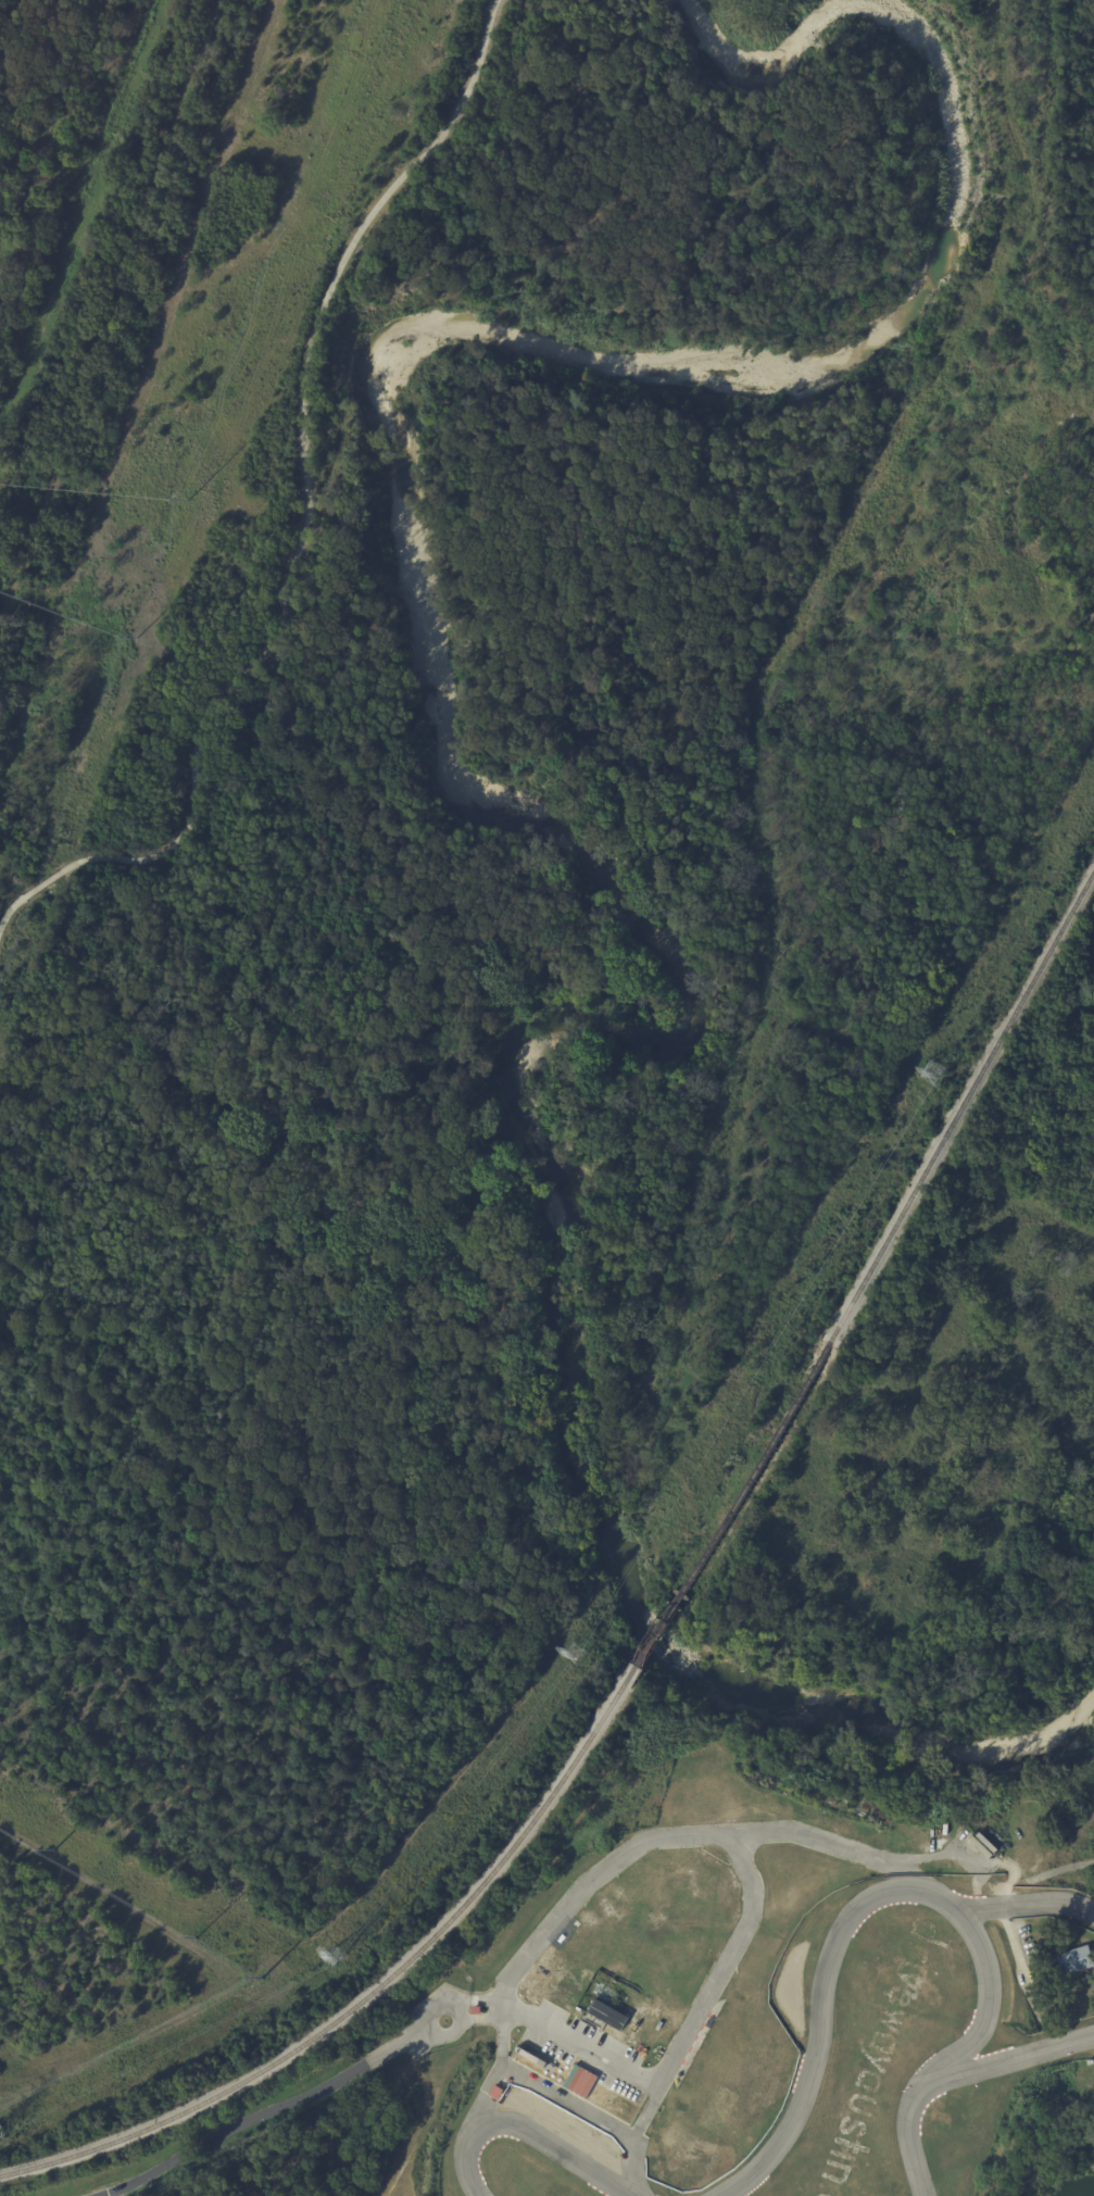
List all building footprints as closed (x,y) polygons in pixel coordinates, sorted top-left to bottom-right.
[(1090,1943),(1093,1955),(1093,1966),(1081,1970),(1051,1980),(1051,1977),(1046,1965),(1044,1958),(1090,1943)] [(1083,1975),(1093,1971),(1093,1966),(1081,1970),(1083,1975)] [(621,2031),(588,2011),(595,1998),(629,2018),(621,2031)] [(599,2106),(611,2083),(592,2073),(580,2096),(599,2106)] [(504,2090),(499,2099),(490,2094),(495,2084),(504,2090)]
